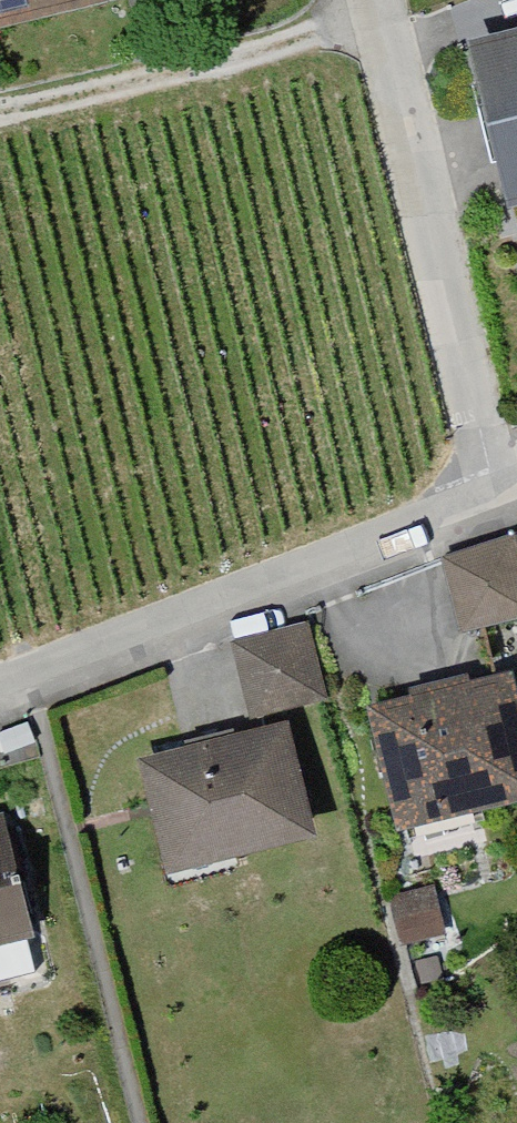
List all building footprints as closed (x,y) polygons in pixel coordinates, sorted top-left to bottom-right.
[(82,0),(0,0),(0,18),(82,0)] [(446,29),(491,218),(516,212),(516,12),(446,29)] [(431,577),(450,645),(516,627),(516,588),(506,547),(431,577)] [(308,638),(226,655),(243,735),(324,718),(308,638)] [(359,717),(388,840),(516,810),(516,740),(504,683),(359,717)] [(290,736),(132,767),(155,886),(314,855),(290,736)] [(0,831),(0,958),(27,952),(0,831)] [(425,895),(381,906),(393,952),(436,941),(425,895)]
